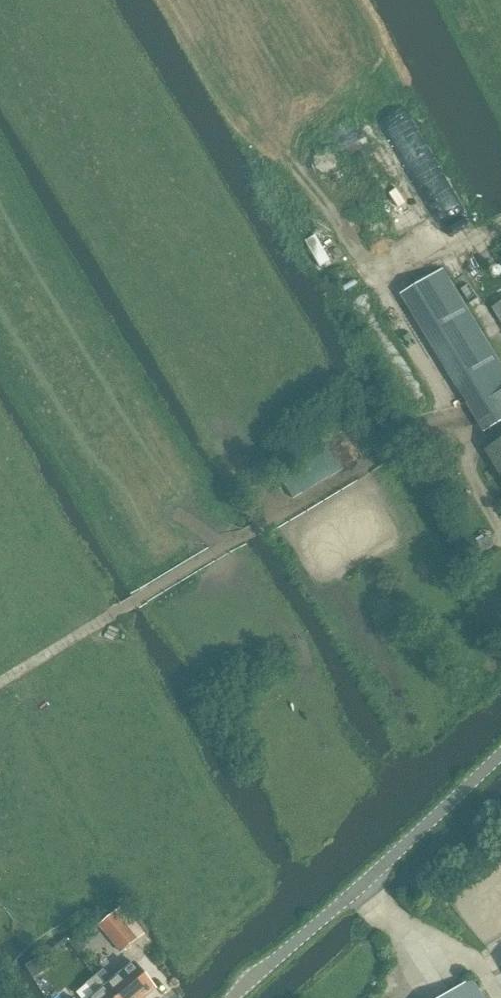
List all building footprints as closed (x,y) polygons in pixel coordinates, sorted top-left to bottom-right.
[(443,271),(406,293),(407,295),(408,294),(488,426),(486,427),(487,429),(500,421),(500,366),(443,271)] [(491,310),(500,327),(500,304),(491,310)] [(483,452),(500,481),(500,441),(483,452)] [(116,913),(99,927),(120,954),(137,940),(116,913)] [(48,969),(41,958),(26,967),(33,978),(34,977),(48,969)] [(95,977),(112,997),(144,997),(153,991),(131,965),(111,982),(102,971),(95,977)] [(84,986),(92,996),(90,997),(112,997),(95,977),(84,986)] [(446,997),(479,997),(470,983),(446,997)]
